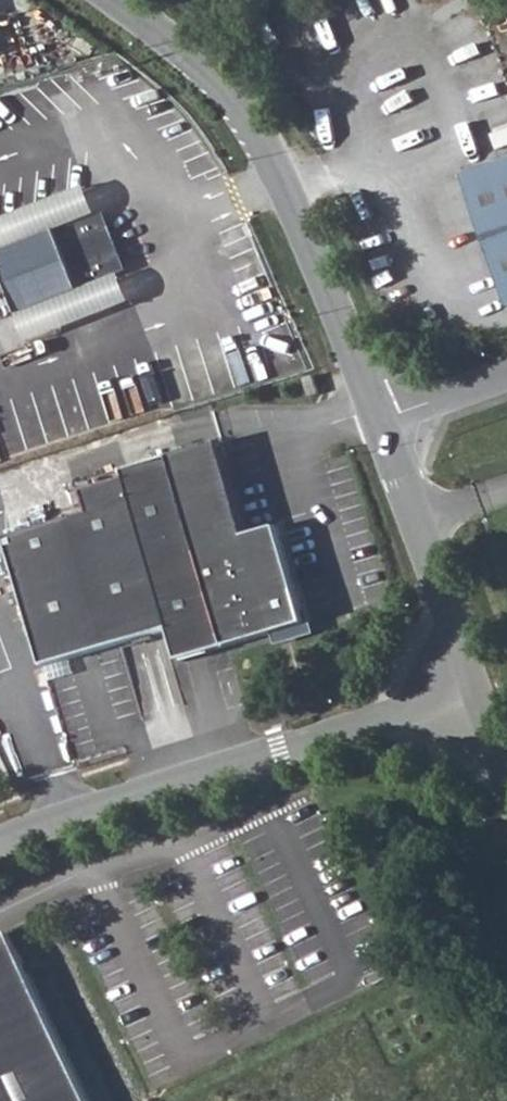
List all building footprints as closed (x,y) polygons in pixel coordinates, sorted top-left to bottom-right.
[(506,295),(506,155),(463,171),(506,295)] [(0,204),(0,235),(94,207),(99,223),(106,221),(92,177),(0,204)] [(0,235),(0,289),(4,302),(113,270),(108,254),(115,252),(106,221),(99,223),(94,207),(0,235)] [(4,302),(13,331),(129,296),(115,252),(108,254),(113,270),(4,302)] [(318,377),(305,380),(309,398),(322,395),(318,377)] [(172,653),(309,619),(318,604),(297,596),(277,523),(243,529),(215,438),(85,474),(86,484),(76,486),(82,508),(1,532),(36,659),(161,624),(172,653)] [(0,944),(0,1100),(75,1100),(0,944)]
